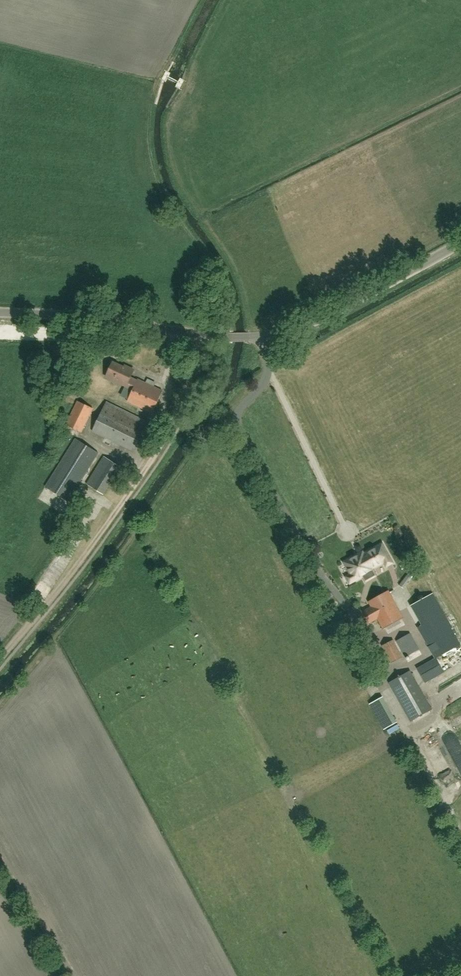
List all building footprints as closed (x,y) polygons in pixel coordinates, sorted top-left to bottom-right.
[(181,376),(188,362),(178,358),(172,372),(181,376)] [(153,413),(162,390),(139,379),(138,381),(131,377),(134,369),(125,365),(124,367),(113,362),(105,376),(133,389),(128,401),(153,413)] [(81,432),(93,408),(78,401),(66,425),(81,432)] [(92,431),(134,451),(148,422),(106,402),(92,431)] [(69,501),(99,453),(75,438),(45,487),(69,501)] [(104,495),(121,467),(104,456),(86,484),(104,495)] [(394,565),(390,558),(383,544),(364,554),(363,552),(345,562),(350,572),(344,575),(349,583),(373,570),(372,568),(382,563),(386,569),(394,565)] [(413,568),(399,586),(405,591),(418,573),(413,568)] [(370,624),(378,620),(383,628),(402,617),(389,591),(369,602),(372,607),(364,612),(370,624)] [(460,656),(460,650),(459,646),(460,645),(433,593),(406,608),(434,658),(416,668),(425,684),(448,671),(459,665),(456,659),(460,656)] [(408,662),(421,655),(410,634),(397,641),(408,662)] [(402,657),(393,640),(382,646),(391,663),(402,657)] [(410,671),(389,682),(411,721),(432,710),(410,671)] [(396,722),(382,697),(372,703),(386,729),(396,722)] [(406,737),(394,743),(396,748),(408,742),(406,737)] [(453,781),(447,770),(451,768),(445,758),(436,763),(447,784),(453,781)]
